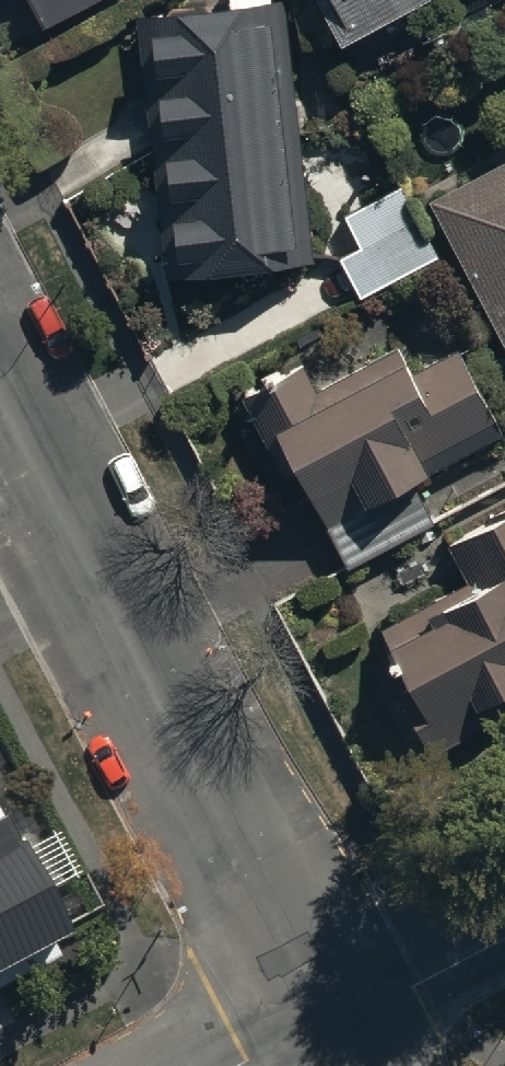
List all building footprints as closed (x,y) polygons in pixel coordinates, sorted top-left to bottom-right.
[(40,19),(76,0),(30,0),(40,19)] [(285,0),(154,0),(137,2),(169,269),(315,252),(285,0)] [(344,30),(399,0),(328,0),(344,30)] [(431,194),(504,340),(504,157),(431,194)] [(439,252),(401,176),(344,205),(362,241),(342,251),(362,291),(439,252)] [(266,440),(286,428),(348,559),(433,519),(406,462),(499,418),(439,292),(240,386),(266,440)] [(445,525),(470,577),(386,618),(423,696),(407,704),(429,748),(494,717),(477,683),(504,669),(504,497),(445,525)] [(62,933),(0,814),(0,965),(62,933)]
